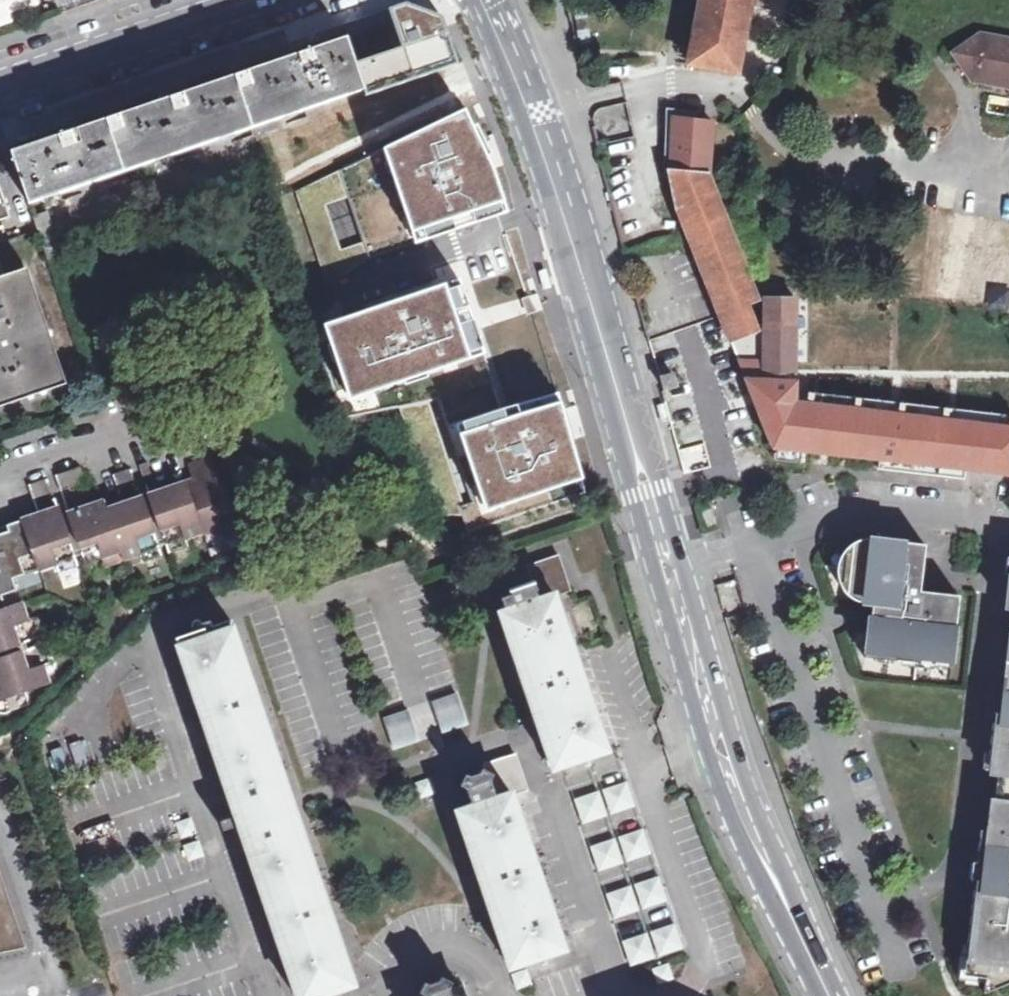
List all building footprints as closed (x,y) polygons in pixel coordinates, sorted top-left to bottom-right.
[(690,59),(747,71),(760,0),(702,0),(690,59)] [(978,28),(958,48),(969,75),(1008,80),(1008,32),(978,28)] [(11,152),(29,203),(364,90),(351,49),(347,38),(329,44),(327,37),(297,48),(299,54),(265,66),(263,59),(233,69),(235,76),(201,88),(198,81),(168,91),(170,98),(137,109),(134,103),(104,113),(106,120),(72,131),(70,125),(40,135),(42,141),(11,152)] [(371,260),(502,208),(460,94),(329,165),(371,260)] [(707,120),(669,118),(666,165),(675,200),(729,335),(758,323),(749,301),(757,297),(707,172),(707,120)] [(253,141),(261,170),(296,160),(288,131),(253,141)] [(11,217),(0,186),(0,220),(11,217)] [(47,212),(33,217),(37,228),(49,260),(62,255),(47,212)] [(455,262),(308,314),(341,418),(491,366),(455,262)] [(28,268),(4,276),(0,277),(0,401),(66,378),(28,268)] [(548,270),(540,272),(546,291),(550,290),(554,289),(548,270)] [(760,359),(734,358),(760,426),(780,445),(788,446),(1008,472),(1008,420),(795,395),(795,369),(797,293),(761,293),(760,359)] [(549,373),(416,415),(448,522),(580,478),(549,373)] [(654,405),(659,424),(669,421),(664,403),(659,404),(654,405)] [(184,484),(200,533),(220,527),(223,535),(240,529),(215,457),(214,457),(189,466),(194,480),(184,484)] [(153,478),(148,462),(139,465),(144,481),(153,478)] [(87,482),(81,467),(55,476),(61,491),(87,482)] [(130,469),(113,475),(118,490),(135,484),(130,469)] [(46,479),(29,485),(34,500),(51,494),(46,479)] [(186,538),(200,533),(184,484),(168,489),(171,497),(160,501),(152,504),(169,553),(189,547),(186,538)] [(168,489),(158,493),(150,496),(152,504),(160,501),(171,497),(168,489)] [(127,512),(145,506),(142,498),(124,504),(127,512)] [(104,502),(95,505),(86,508),(89,516),(107,510),(104,502)] [(127,512),(124,504),(123,505),(107,510),(89,516),(86,508),(69,514),(86,563),(102,557),(105,566),(140,554),(142,562),(162,556),(145,506),(127,512)] [(59,508),(40,514),(43,522),(61,517),(62,516),(61,515),(59,508)] [(39,515),(21,521),(38,570),(56,564),(59,572),(78,566),(62,516),(61,517),(43,522),(40,514),(39,515)] [(23,605),(14,578),(38,570),(21,521),(7,526),(9,531),(0,535),(0,613),(23,605)] [(936,540),(879,534),(869,537),(857,542),(849,551),(846,562),(845,574),(851,586),(859,595),(870,600),(881,603),(881,613),(875,613),(875,623),(856,632),(869,669),(954,678),(955,663),(964,664),(969,593),(931,589),(936,540)] [(528,565),(533,581),(541,602),(554,597),(555,597),(572,591),(559,554),(528,565)] [(541,602),(533,581),(509,589),(516,609),(500,614),(552,768),(607,750),(555,597),(554,597),(541,602)] [(0,613),(0,651),(43,636),(36,617),(28,620),(23,605),(0,613)] [(229,791),(282,773),(230,622),(229,621),(177,638),(229,791)] [(0,659),(0,675),(1,679),(0,680),(0,699),(49,682),(43,666),(52,663),(45,644),(0,659)] [(1008,798),(1008,669),(994,796),(1008,798)] [(454,691),(431,699),(443,732),(465,725),(454,691)] [(406,707),(381,716),(392,749),(418,740),(406,707)] [(485,764),(490,780),(497,800),(511,796),(512,796),(529,790),(517,753),(485,764)] [(249,849),(301,832),(297,819),(282,773),(229,791),(248,850),(249,849)] [(432,778),(417,782),(421,796),(437,791),(432,778)] [(497,800),(490,780),(466,788),(473,807),(457,813),(509,967),(564,948),(547,897),(512,796),(511,796),(497,800)] [(628,780),(605,788),(612,809),(636,801),(628,780)] [(599,790),(577,798),(584,819),(607,811),(599,790)] [(994,796),(979,921),(973,975),(992,977),(991,995),(1008,987),(1008,798),(994,796)] [(345,807),(330,813),(335,825),(350,819),(345,807)] [(196,817),(180,822),(185,836),(200,831),(196,817)] [(645,827),(621,835),(628,856),(652,849),(645,827)] [(249,849),(299,995),(319,995),(353,985),(301,832),(249,849)] [(616,837),(593,845),(600,867),(623,859),(616,837)] [(203,840),(188,845),(193,859),(208,855),(203,840)] [(661,872),(636,881),(645,905),(669,896),(661,872)] [(631,884),(609,891),(616,914),(639,907),(631,884)] [(677,920),(653,928),(661,954),(686,946),(677,920)] [(648,931),(624,938),(632,963),(656,955),(648,931)] [(674,963),(657,968),(662,981),(679,975),(674,963)] [(530,973),(517,977),(522,991),(535,987),(530,973)] [(464,983),(449,987),(426,995),(469,995),(464,983)]
